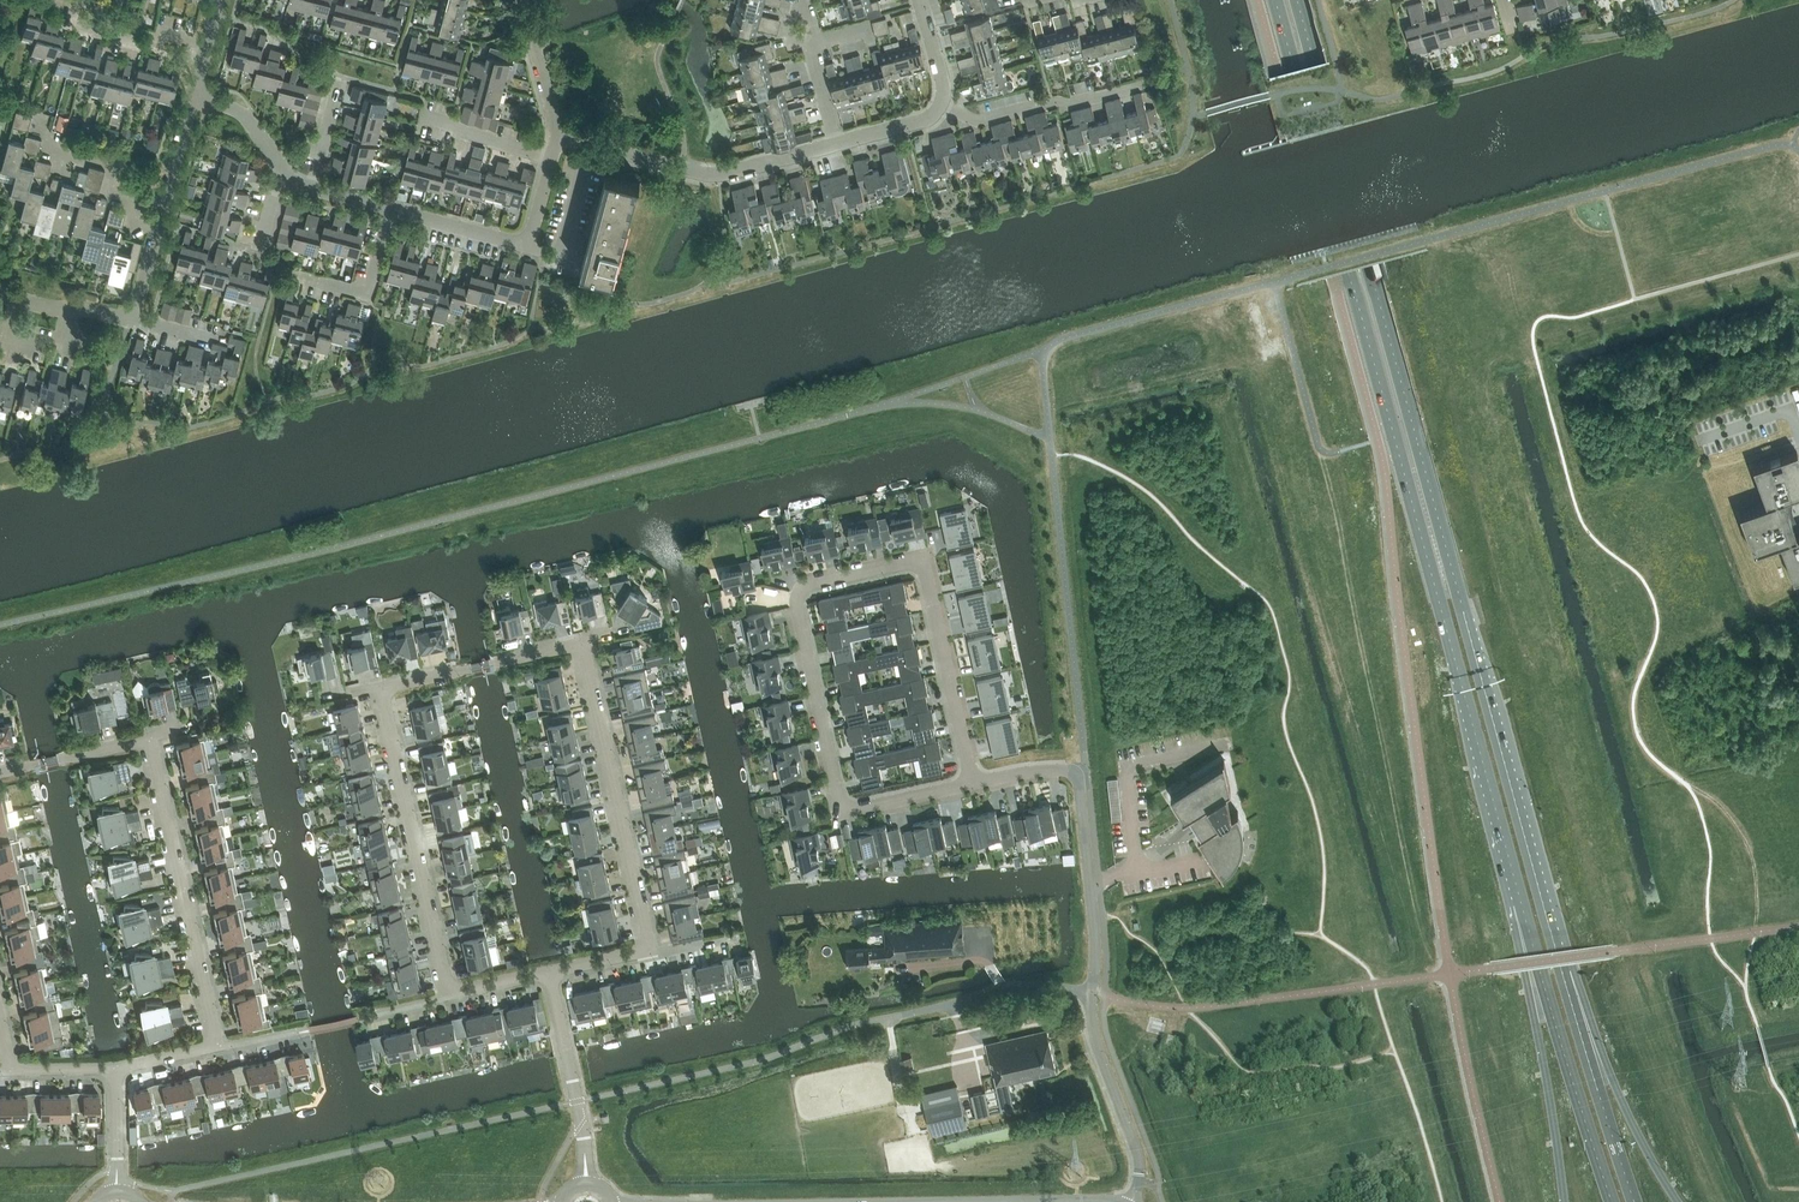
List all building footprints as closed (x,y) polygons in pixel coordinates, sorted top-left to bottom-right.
[(31,0),(21,36),(29,38),(34,39),(37,29),(38,29),(41,17),(29,14),(30,11),(34,12),(37,2),(31,0)] [(302,8),(306,9),(315,11),(318,0),(304,0),(302,8)] [(315,11),(323,14),(328,15),(332,0),(318,0),(315,11)] [(331,23),(336,25),(344,27),(352,0),(345,0),(345,3),(337,1),(331,23)] [(344,27),(353,29),(357,30),(363,8),(352,5),(353,1),(357,3),(358,0),(352,0),(344,27)] [(357,30),(361,31),(370,34),(379,0),(373,0),(372,6),(376,7),(375,11),(363,8),(357,30)] [(370,34),(379,36),(383,37),(389,15),(382,13),(385,0),(379,0),(370,34)] [(445,4),(443,3),(443,4),(466,9),(468,0),(446,0),(445,4)] [(868,18),(882,14),(882,13),(881,13),(880,8),(878,0),(876,0),(871,1),(870,3),(871,5),(867,6),(866,0),(852,0),(844,2),(848,16),(866,11),(868,18)] [(999,2),(998,0),(988,0),(985,1),(985,0),(963,0),(966,10),(984,5),(986,13),(1000,9),(1000,8),(998,2),(999,2)] [(1434,19),(1442,45),(1451,43),(1452,45),(1457,44),(1445,0),(1437,0),(1441,13),(1443,13),(1444,17),(1434,19)] [(1457,44),(1461,42),(1461,40),(1470,37),(1463,11),(1454,14),(1453,10),(1455,9),(1452,0),(1445,0),(1457,44)] [(1463,11),(1470,37),(1480,35),(1481,37),(1486,36),(1476,0),(1468,0),(1470,5),(1472,5),(1473,9),(1463,11)] [(1486,36),(1490,34),(1490,32),(1500,29),(1493,3),(1483,6),(1482,2),(1484,1),(1484,0),(1476,0),(1486,36)] [(1519,13),(1566,0),(1536,0),(1537,3),(1533,4),(1532,2),(1517,6),(1519,13)] [(1521,20),(1536,16),(1536,14),(1540,13),(1542,23),(1568,16),(1566,5),(1568,5),(1567,0),(1566,0),(1519,13),(1521,20)] [(738,2),(734,15),(767,23),(769,16),(762,14),(760,16),(759,18),(756,17),(759,8),(761,8),(738,2)] [(1422,2),(1414,4),(1428,52),(1432,50),(1432,48),(1442,45),(1434,19),(1425,22),(1424,18),(1426,17),(1422,2)] [(389,15),(383,37),(387,38),(396,41),(406,5),(400,4),(397,13),(402,14),(401,18),(389,15)] [(466,9),(443,4),(445,4),(445,5),(439,9),(440,10),(440,13),(439,12),(435,8),(432,7),(430,14),(462,23),(466,9)] [(1415,24),(1405,27),(1412,53),(1422,50),(1423,53),(1428,52),(1414,4),(1407,5),(1412,21),(1414,20),(1415,24)] [(1135,5),(1129,7),(1128,7),(1128,8),(1123,9),(1121,9),(1126,24),(1128,25),(1130,25),(1131,28),(1121,31),(1120,28),(1126,51),(1140,47),(1134,24),(1139,22),(1135,5)] [(1065,12),(1066,12),(1060,14),(1060,13),(1059,13),(1070,54),(1083,50),(1084,50),(1078,30),(1068,32),(1067,29),(1070,28),(1071,26),(1067,11),(1065,12)] [(1126,51),(1120,28),(1120,31),(1111,33),(1110,30),(1112,29),(1113,27),(1109,12),(1108,13),(1103,14),(1102,14),(1113,55),(1126,51)] [(1053,15),(1052,15),(1056,31),(1058,32),(1060,31),(1061,34),(1052,37),(1051,35),(1057,58),(1070,54),(1059,13),(1059,14),(1053,15)] [(430,14),(428,22),(435,23),(437,22),(437,20),(441,21),(438,30),(436,30),(459,36),(462,23),(430,14)] [(1096,16),(1095,16),(1099,31),(1101,32),(1103,32),(1104,35),(1094,38),(1094,35),(1100,58),(1113,55),(1102,14),(1101,14),(1102,15),(1096,16)] [(767,23),(734,15),(731,29),(754,35),(754,34),(752,34),(754,24),(758,25),(757,27),(758,29),(765,31),(767,23)] [(989,16),(966,22),(969,22),(971,32),(968,32),(967,30),(965,29),(950,33),(951,34),(953,39),(952,40),(993,29),(989,16)] [(33,42),(31,51),(37,52),(44,54),(54,19),(48,18),(45,27),(50,28),(49,32),(38,29),(37,29),(34,39),(34,42),(33,42)] [(874,27),(874,28),(888,25),(886,18),(872,21),(872,22),(873,22),(874,27)] [(54,19),(44,54),(52,56),(57,57),(60,47),(63,36),(56,34),(52,33),(53,29),(57,30),(59,20),(54,19)] [(120,30),(122,21),(116,20),(115,19),(113,28),(114,28),(120,30)] [(1039,19),(1033,21),(1033,20),(1033,21),(1044,61),(1057,58),(1051,35),(1051,37),(1042,40),(1041,36),(1043,36),(1044,34),(1040,19),(1039,19)] [(1075,21),(1078,30),(1084,50),(1083,50),(1086,62),(1100,58),(1094,35),(1093,36),(1094,38),(1084,40),(1083,37),(1086,36),(1087,34),(1083,19),(1082,20),(1076,22),(1076,21),(1075,21)] [(875,35),(876,35),(889,32),(888,25),(874,28),(874,29),(876,34),(875,34),(875,35)] [(241,27),(231,63),(236,64),(245,66),(250,44),(242,42),(244,37),(244,38),(246,29),(241,27)] [(907,48),(913,71),(926,67),(928,74),(915,27),(908,29),(912,44),(914,45),(916,44),(917,48),(908,50),(907,48)] [(993,29),(952,40),(953,41),(954,46),(954,47),(969,43),(971,42),(970,39),(973,38),(976,48),(974,49),(997,42),(993,29)] [(236,46),(239,33),(233,31),(229,45),(236,46)] [(250,44),(245,66),(253,69),(257,70),(260,59),(261,59),(267,34),(261,33),(259,41),(259,42),(258,46),(250,44)] [(413,35),(403,70),(412,73),(416,74),(422,51),(411,48),(412,45),(416,46),(419,36),(413,35)] [(56,60),(53,72),(54,72),(59,73),(59,71),(67,73),(76,38),(71,36),(68,46),(72,47),(71,50),(60,47),(57,57),(57,60),(56,60)] [(76,38),(67,73),(75,75),(80,76),(86,54),(79,52),(80,49),(82,39),(76,38)] [(422,51),(416,74),(421,75),(429,77),(439,42),(433,40),(431,50),(435,51),(434,55),(422,51)] [(898,40),(891,42),(900,75),(913,71),(907,48),(907,50),(898,53),(897,49),(899,49),(900,47),(898,40)] [(439,42),(429,77),(438,80),(442,81),(448,58),(437,55),(438,52),(442,53),(445,43),(439,42)] [(757,53),(748,56),(746,49),(734,52),(733,54),(735,62),(738,64),(741,63),(743,72),(766,65),(764,66),(761,56),(765,55),(765,58),(767,59),(774,57),(772,48),(771,48),(770,43),(770,42),(755,46),(757,53)] [(891,55),(881,57),(887,78),(900,75),(891,42),(884,44),(886,51),(887,52),(890,51),(891,55)] [(959,66),(960,67),(1000,56),(997,42),(974,49),(976,49),(978,58),(975,59),(975,56),(973,55),(958,59),(958,61),(958,60),(960,66),(959,66)] [(86,54),(80,76),(85,77),(93,79),(96,69),(101,52),(103,44),(97,43),(94,52),(93,56),(86,54)] [(473,60),(471,65),(507,75),(509,66),(510,62),(508,61),(509,51),(491,46),(488,56),(486,63),(473,60)] [(448,58),(442,81),(447,82),(456,84),(465,49),(459,47),(456,57),(461,58),(460,61),(448,58)] [(256,73),(254,81),(263,84),(267,85),(277,49),(271,48),(269,57),(268,61),(261,59),(260,59),(257,70),(257,73),(256,73)] [(277,49),(267,85),(272,86),(280,88),(283,78),(286,66),(278,64),(279,59),(280,60),(282,51),(277,49)] [(876,93),(877,93),(890,90),(887,78),(881,57),(879,49),(878,49),(878,50),(873,51),(872,51),(876,66),(878,67),(880,66),(881,70),(871,72),(871,70),(870,70),(876,93)] [(864,102),(878,98),(876,93),(870,70),(871,73),(861,75),(860,72),(863,71),(864,69),(860,54),(858,55),(853,57),(853,56),(852,56),(864,102)] [(844,77),(844,78),(851,105),(864,102),(852,56),(852,57),(846,58),(845,58),(849,73),(851,74),(853,74),(854,77),(845,80),(844,77)] [(1000,56),(960,67),(962,73),(961,73),(961,74),(977,70),(978,68),(977,65),(980,65),(983,74),(981,75),(1004,69),(1000,56)] [(135,79),(132,90),(140,92),(145,93),(154,58),(149,57),(146,65),(147,65),(146,70),(137,68),(134,79),(135,79)] [(93,79),(90,91),(103,95),(112,59),(107,58),(104,66),(105,67),(104,71),(96,69),(93,79)] [(154,58),(145,93),(150,95),(158,97),(164,75),(156,73),(157,68),(158,68),(160,60),(154,58)] [(103,95),(102,97),(115,101),(122,76),(121,76),(114,74),(115,69),(116,70),(118,61),(112,59),(103,95)] [(851,105),(844,78),(844,80),(835,82),(834,79),(836,78),(837,77),(833,62),(832,62),(826,64),(826,63),(826,64),(838,109),(851,105)] [(122,76),(115,101),(128,104),(132,90),(135,79),(134,79),(127,77),(128,73),(129,73),(131,64),(125,63),(121,76),(122,76)] [(164,75),(158,97),(166,99),(171,100),(181,65),(175,63),(172,72),(173,72),(172,77),(164,75)] [(471,65),(470,71),(483,75),(481,82),(503,88),(504,84),(507,75),(471,65)] [(743,72),(740,73),(743,85),(743,86),(787,74),(785,68),(786,68),(785,67),(770,71),(769,73),(770,75),(767,76),(764,66),(766,66),(766,65),(743,72)] [(280,88),(277,100),(286,102),(290,103),(296,81),(300,68),(294,66),(292,75),(291,80),(283,78),(280,88)] [(973,84),(975,92),(976,92),(977,97),(977,98),(1012,89),(1014,86),(1013,80),(1010,79),(1007,80),(1004,69),(981,75),(983,75),(986,84),(982,85),(982,83),(980,82),(973,84)] [(296,81),(290,103),(299,106),(303,107),(313,71),(307,70),(305,78),(305,79),(304,83),(296,81)] [(758,96),(771,92),(769,83),(772,82),(772,84),(775,85),(789,81),(789,80),(788,80),(787,75),(787,74),(743,86),(743,85),(741,86),(744,100),(750,98),(758,96)] [(466,86),(464,91),(500,101),(502,92),(503,88),(481,82),(479,89),(466,86)] [(310,83),(308,90),(322,94),(324,87),(310,83)] [(771,92),(758,96),(762,109),(785,103),(783,103),(780,94),(783,93),(784,95),(786,96),(805,91),(803,84),(791,87),(771,92)] [(352,92),(351,98),(360,100),(361,96),(365,97),(362,108),(384,114),(385,110),(388,101),(387,101),(389,94),(371,89),(354,85),(352,92)] [(322,94),(308,90),(306,97),(320,101),(322,94)] [(464,91),(463,97),(472,100),(474,96),(477,96),(474,108),(496,114),(497,110),(500,101),(464,91)] [(1146,109),(1141,92),(1140,92),(1140,93),(1134,94),(1137,108),(1139,108),(1140,110),(1132,112),(1131,109),(1130,109),(1137,134),(1136,130),(1142,129),(1143,132),(1152,130),(1149,121),(1158,119),(1155,107),(1146,109)] [(320,101),(306,97),(305,104),(319,108),(320,101)] [(1114,99),(1113,100),(1123,138),(1131,136),(1130,132),(1136,131),(1137,134),(1130,109),(1131,112),(1123,115),(1122,112),(1124,112),(1120,98),(1119,98),(1114,100),(1114,99)] [(1106,102),(1105,102),(1109,116),(1111,116),(1112,118),(1103,120),(1102,117),(1108,142),(1109,142),(1108,138),(1114,136),(1115,140),(1123,138),(1113,100),(1111,100),(1111,101),(1106,102)] [(762,109),(765,122),(806,111),(805,111),(804,105),(804,104),(789,108),(788,110),(789,112),(785,113),(783,104),(785,103),(762,109)] [(319,108),(305,104),(303,111),(317,115),(319,108)] [(465,106),(462,118),(461,120),(468,122),(472,108),(465,106)] [(1085,107),(1084,108),(1093,142),(1094,146),(1102,144),(1101,140),(1107,138),(1108,142),(1102,117),(1101,117),(1102,121),(1094,123),(1093,121),(1095,120),(1091,106),(1090,106),(1091,106),(1085,108),(1085,107)] [(347,112),(345,118),(381,127),(383,118),(384,114),(362,108),(359,120),(355,119),(356,115),(347,112)] [(472,108),(468,122),(475,124),(479,110),(472,108)] [(1093,142),(1084,108),(1083,108),(1078,110),(1077,109),(1071,111),(1074,121),(1075,123),(1073,125),(1071,126),(1072,126),(1066,127),(1065,123),(1065,124),(1072,152),(1073,152),(1072,148),(1078,146),(1079,150),(1087,148),(1086,144),(1093,142)] [(479,110),(475,124),(482,126),(486,112),(479,110)] [(32,115),(16,111),(12,126),(28,130),(30,121),(29,121),(31,116),(32,115)] [(317,115),(303,111),(301,118),(315,121),(317,115)] [(765,122),(769,136),(792,129),(790,130),(787,120),(790,119),(791,122),(793,123),(808,119),(808,117),(807,118),(806,112),(806,111),(765,122)] [(1033,114),(1041,145),(1048,143),(1050,151),(1058,149),(1057,145),(1063,143),(1064,147),(1065,147),(1058,119),(1057,119),(1058,122),(1052,124),(1050,124),(1048,123),(1048,121),(1045,111),(1039,113),(1034,115),(1033,114)] [(486,112),(482,126),(489,128),(493,113),(486,112)] [(498,123),(499,120),(500,115),(493,113),(489,128),(496,130),(498,123)] [(1022,132),(1029,156),(1028,153),(1034,151),(1035,155),(1044,152),(1041,145),(1033,114),(1032,115),(1026,117),(1026,116),(1025,116),(1029,130),(1031,130),(1032,132),(1023,135),(1022,131),(1022,132)] [(78,120),(70,118),(69,124),(77,127),(78,120)] [(315,121),(301,118),(299,125),(313,129),(315,121)] [(345,118),(344,124),(353,126),(354,122),(358,123),(355,135),(377,140),(378,136),(381,127),(345,118)] [(1029,156),(1022,132),(1023,135),(1014,137),(1014,135),(1015,134),(1012,120),(1011,120),(1011,121),(1005,122),(1004,122),(1012,153),(1014,160),(1022,158),(1021,154),(1028,153),(1029,157),(1029,156)] [(1012,153),(1004,122),(1003,122),(1003,123),(998,124),(991,126),(994,136),(995,138),(994,140),(994,139),(992,140),(987,141),(986,138),(985,138),(993,166),(992,162),(998,161),(999,164),(1008,162),(1006,155),(1012,153)] [(58,123),(56,129),(65,132),(67,125),(58,123)] [(123,127),(120,140),(128,142),(131,129),(123,127)] [(813,138),(813,137),(812,138),(811,132),(811,131),(796,135),(795,137),(796,139),(792,140),(790,130),(792,130),(792,129),(769,136),(762,137),(766,151),(813,138)] [(119,133),(109,130),(107,138),(117,141),(119,133)] [(977,141),(974,130),(967,132),(962,134),(962,133),(961,134),(964,147),(965,147),(971,168),(970,164),(976,163),(978,170),(987,168),(986,164),(992,162),(993,166),(985,138),(986,142),(981,143),(979,143),(979,144),(977,143),(976,141),(977,141)] [(947,134),(946,134),(954,165),(956,172),(964,170),(963,166),(969,164),(970,168),(971,168),(965,147),(964,147),(956,149),(955,147),(957,146),(954,132),(952,132),(953,132),(947,134)] [(954,165),(946,134),(945,134),(940,136),(938,136),(932,138),(931,138),(935,152),(937,152),(938,154),(930,156),(929,153),(928,153),(928,154),(934,174),(935,178),(934,174),(940,172),(941,176),(950,174),(948,166),(954,165)] [(23,144),(21,150),(22,150),(37,154),(40,145),(39,145),(41,140),(41,139),(26,135),(23,144)] [(341,135),(339,141),(348,144),(348,143),(352,144),(350,152),(373,158),(375,149),(376,145),(341,135)] [(150,137),(146,149),(157,152),(160,139),(150,137)] [(2,168),(16,172),(18,164),(19,164),(22,150),(21,150),(23,144),(8,140),(1,170),(2,168)] [(410,148),(402,179),(411,182),(410,185),(414,186),(421,160),(410,157),(411,154),(415,155),(417,145),(411,144),(410,148)] [(421,160),(414,186),(418,188),(422,189),(424,187),(425,185),(428,186),(437,151),(432,149),(428,162),(421,160)] [(885,193),(886,193),(885,190),(891,188),(892,192),(893,193),(894,193),(895,194),(897,195),(897,193),(900,193),(902,193),(904,192),(905,192),(906,190),(908,188),(908,186),(908,183),(908,181),(911,180),(903,152),(898,153),(897,149),(896,149),(896,150),(890,151),(888,152),(883,154),(882,153),(886,168),(888,167),(888,170),(880,172),(878,165),(885,193)] [(437,151),(428,186),(436,189),(441,190),(442,186),(447,167),(436,164),(437,161),(441,162),(443,152),(437,151)] [(447,167),(442,186),(450,188),(449,192),(454,193),(455,190),(461,167),(453,165),(457,152),(451,151),(447,167)] [(226,157),(224,165),(260,174),(261,169),(248,165),(250,158),(228,152),(226,157)] [(335,156),(334,162),(369,171),(370,167),(373,158),(350,152),(348,160),(344,159),(344,158),(335,156)] [(928,154),(923,155),(928,176),(934,174),(928,154)] [(461,167),(455,190),(459,191),(467,193),(477,158),(471,156),(468,169),(461,167)] [(477,158),(467,193),(476,195),(480,197),(481,193),(486,174),(479,172),(483,159),(477,158)] [(869,168),(866,158),(860,159),(860,160),(854,161),(853,161),(860,184),(862,192),(869,190),(871,197),(879,195),(878,191),(884,190),(885,193),(878,165),(877,165),(878,169),(873,170),(871,170),(871,171),(869,170),(869,168)] [(51,163),(36,159),(35,159),(33,168),(32,174),(47,178),(49,172),(48,172),(50,163),(51,164),(51,163)] [(486,174),(481,193),(485,194),(494,196),(504,161),(498,160),(495,173),(487,171),(486,174)] [(504,161),(494,196),(503,199),(507,200),(513,178),(506,176),(510,163),(504,161)] [(334,162),(332,167),(341,170),(341,169),(345,170),(343,178),(366,184),(368,175),(369,171),(334,162)] [(11,192),(26,196),(28,188),(32,174),(33,168),(19,164),(18,164),(16,172),(10,194),(11,194),(11,192)] [(224,165),(221,178),(238,183),(243,184),(245,177),(258,180),(260,174),(224,165)] [(103,177),(105,170),(89,166),(87,173),(103,177)] [(513,178),(507,200),(512,201),(521,204),(526,183),(532,185),(536,170),(524,167),(522,176),(526,177),(525,181),(513,178)] [(49,228),(50,228),(70,234),(70,236),(71,236),(72,230),(79,202),(83,188),(87,173),(80,171),(79,171),(75,186),(62,183),(59,191),(55,205),(56,205),(49,228)] [(607,171),(607,172),(611,173),(602,205),(599,204),(587,248),(582,267),(581,267),(581,268),(614,277),(614,276),(639,181),(640,181),(640,180),(607,171)] [(859,206),(865,204),(866,208),(867,208),(862,192),(860,184),(854,185),(853,186),(850,185),(850,183),(847,172),(841,174),(835,176),(844,210),(843,206),(850,204),(852,212),(860,210),(859,206)] [(83,188),(99,192),(103,177),(87,173),(83,188)] [(814,209),(805,174),(804,175),(798,177),(798,176),(796,177),(791,179),(791,178),(790,178),(794,192),(796,192),(796,194),(788,196),(787,193),(794,219),(794,218),(793,215),(799,213),(800,217),(808,214),(806,207),(813,205),(814,209)] [(212,181),(210,189),(212,190),(248,199),(249,193),(236,190),(238,183),(221,178),(218,177),(213,175),(213,176),(212,181)] [(844,210),(835,176),(834,176),(828,178),(828,177),(827,178),(821,180),(821,179),(820,180),(824,194),(826,193),(827,196),(818,198),(817,195),(824,220),(823,216),(829,214),(830,218),(839,216),(836,208),(843,206),(844,210)] [(49,188),(59,191),(62,183),(63,180),(52,177),(49,188)] [(792,215),(793,219),(794,219),(787,193),(786,193),(787,197),(779,199),(778,197),(780,196),(776,182),(776,183),(770,184),(768,184),(768,185),(762,186),(761,186),(765,199),(771,221),(772,220),(771,217),(777,215),(779,222),(787,220),(786,217),(792,215)] [(758,198),(755,188),(754,184),(753,184),(753,185),(748,186),(747,186),(755,217),(754,217),(757,225),(765,222),(764,219),(770,217),(771,221),(765,199),(757,201),(756,199),(758,198)] [(755,217),(747,186),(746,186),(746,187),(740,188),(738,188),(739,189),(733,190),(732,190),(736,204),(738,204),(739,206),(730,209),(729,205),(728,205),(735,230),(736,230),(735,226),(741,225),(742,229),(750,226),(748,219),(754,217),(755,217)] [(36,220),(41,201),(43,192),(28,188),(26,196),(20,217),(20,218),(21,216),(35,220),(36,220)] [(212,190),(209,202),(231,208),(233,201),(246,205),(248,199),(212,190)] [(101,198),(97,197),(94,206),(95,206),(93,212),(103,215),(107,200),(107,199),(107,200),(101,198)] [(49,228),(56,205),(55,205),(41,201),(36,220),(35,220),(32,230),(33,230),(34,228),(48,232),(47,234),(48,234),(50,228),(49,228)] [(95,206),(94,206),(79,202),(72,230),(87,234),(89,226),(90,226),(93,212),(95,206)] [(207,208),(205,215),(241,225),(242,219),(229,216),(231,208),(209,202),(207,208)] [(301,208),(287,204),(285,211),(299,215),(301,208)] [(122,225),(123,219),(124,219),(124,218),(123,218),(125,212),(126,212),(110,208),(106,223),(122,227),(122,225)] [(299,215),(285,211),(284,218),(298,222),(299,215)] [(323,231),(320,246),(328,248),(333,249),(342,214),(336,212),(334,221),(333,226),(325,224),(323,230),(323,231)] [(297,224),(292,246),(301,248),(305,249),(314,214),(308,213),(306,221),(307,221),(306,226),(297,224)] [(314,214),(305,249),(309,251),(318,253),(320,246),(323,231),(323,230),(316,228),(317,224),(320,216),(314,214)] [(342,214),(333,249),(337,251),(345,253),(351,230),(343,228),(344,224),(345,224),(347,215),(342,214)] [(205,215),(202,229),(224,235),(224,234),(226,227),(239,230),(239,231),(241,225),(205,215)] [(298,222),(284,218),(282,225),(296,229),(298,222)] [(351,230),(345,253),(354,255),(359,256),(368,221),(362,219),(360,228),(359,233),(351,230)] [(296,229),(282,225),(280,232),(294,236),(296,229)] [(82,253),(96,257),(97,257),(102,237),(103,237),(105,230),(90,226),(89,226),(87,234),(81,255),(82,253)] [(186,230),(177,265),(182,267),(190,269),(196,247),(188,245),(189,240),(190,240),(192,232),(186,230)] [(294,236),(280,232),(278,239),(292,243),(294,236)] [(196,247),(190,269),(198,271),(203,272),(207,257),(213,237),(207,236),(204,244),(205,245),(204,249),(196,247)] [(97,257),(96,257),(94,266),(95,266),(95,265),(110,268),(110,269),(115,250),(118,241),(103,237),(102,237),(97,257)] [(292,243),(278,239),(276,245),(276,246),(290,250),(292,243)] [(135,241),(133,240),(130,254),(115,250),(110,269),(110,268),(107,280),(108,278),(122,282),(122,284),(126,269),(134,271),(142,242),(141,242),(141,243),(135,241)] [(398,240),(387,280),(398,283),(400,284),(401,281),(407,257),(399,255),(400,251),(401,251),(404,242),(398,240)] [(407,257),(401,281),(406,283),(414,285),(417,273),(420,261),(412,258),(413,254),(414,254),(416,246),(410,244),(407,257)] [(202,275),(201,279),(214,283),(224,248),(223,248),(218,246),(215,255),(216,255),(215,259),(207,257),(203,272),(202,275)] [(214,283),(213,286),(226,289),(227,286),(231,271),(233,264),(225,262),(226,258),(227,258),(229,249),(224,248),(214,283)] [(498,280),(495,293),(503,295),(508,296),(514,272),(515,272),(518,259),(512,257),(510,266),(509,271),(501,268),(498,280)] [(226,289),(225,293),(238,297),(247,262),(242,260),(239,269),(240,269),(239,273),(231,271),(227,286),(226,289)] [(514,272),(508,296),(516,299),(520,300),(520,302),(520,303),(527,305),(531,288),(525,286),(526,279),(533,281),(538,264),(530,262),(525,261),(523,270),(522,274),(515,272),(514,272)] [(247,262),(238,297),(243,298),(251,300),(257,278),(250,276),(253,263),(247,262)] [(414,285),(410,297),(411,298),(419,300),(423,301),(433,264),(428,262),(427,262),(425,271),(426,271),(425,275),(417,273),(414,285)] [(472,273),(466,298),(474,300),(479,301),(489,264),(483,262),(481,271),(480,275),(473,273),(472,273)] [(433,264),(423,301),(428,302),(436,304),(439,292),(443,280),(435,278),(436,274),(439,265),(433,264)] [(489,264),(479,301),(483,302),(491,304),(491,307),(491,308),(495,293),(498,280),(490,278),(491,274),(492,274),(494,265),(489,264)] [(257,278),(251,300),(259,303),(264,304),(274,269),(268,267),(265,276),(266,276),(265,280),(257,278)] [(450,307),(449,310),(461,313),(462,314),(466,298),(472,273),(473,273),(473,270),(468,268),(467,272),(464,280),(465,280),(464,285),(456,283),(450,307)] [(436,304),(433,316),(433,317),(441,319),(446,320),(449,310),(450,307),(456,283),(458,277),(452,275),(450,281),(448,290),(447,294),(439,292),(436,304)] [(290,286),(280,323),(288,326),(293,327),(296,314),(297,314),(300,303),(291,301),(292,297),(293,297),(296,288),(290,286)] [(172,303),(165,301),(161,315),(162,315),(168,317),(172,303)] [(338,313),(331,340),(336,341),(344,343),(345,341),(355,303),(349,302),(346,311),(351,312),(350,316),(338,313)] [(168,317),(175,319),(179,305),(172,303),(168,317)] [(292,330),(290,338),(302,342),(303,342),(306,329),(307,329),(313,304),(307,303),(304,316),(297,314),(296,314),(293,327),(292,330)] [(355,303),(345,341),(353,343),(358,344),(364,320),(357,318),(360,305),(355,303)] [(175,319),(182,321),(186,307),(179,305),(175,319)] [(189,323),(191,314),(193,309),(186,307),(182,321),(189,322),(189,323)] [(322,323),(315,347),(321,348),(329,350),(331,340),(338,313),(333,311),(330,321),(334,322),(333,326),(322,323)] [(302,342),(299,353),(305,354),(313,357),(315,350),(315,347),(322,323),(323,319),(317,318),(314,331),(307,329),(306,329),(303,342),(302,342)] [(221,371),(222,371),(228,373),(227,376),(235,379),(245,340),(230,336),(230,337),(229,343),(228,344),(235,346),(234,353),(236,353),(235,356),(226,353),(221,371)] [(137,374),(143,376),(147,363),(149,355),(148,355),(148,358),(139,356),(140,353),(142,354),(145,339),(137,337),(129,367),(127,376),(129,376),(136,378),(137,374)] [(213,343),(212,349),(211,350),(218,352),(217,357),(219,358),(218,362),(209,359),(210,356),(207,366),(204,377),(205,377),(211,379),(210,383),(218,385),(222,371),(221,371),(226,353),(228,347),(213,343)] [(179,356),(175,370),(174,377),(180,379),(179,382),(187,385),(197,346),(196,347),(191,345),(190,344),(186,359),(188,359),(187,362),(179,359),(180,356),(179,356)] [(187,385),(195,387),(196,383),(202,385),(201,388),(202,388),(205,377),(204,377),(207,366),(198,364),(199,362),(201,362),(205,348),(204,348),(203,348),(198,347),(198,346),(197,346),(187,385)] [(155,365),(147,363),(143,376),(140,384),(141,384),(142,381),(148,382),(147,386),(155,388),(165,350),(164,350),(159,349),(159,348),(158,348),(154,362),(156,363),(155,365)] [(167,350),(165,350),(155,388),(163,390),(164,386),(170,388),(169,392),(170,392),(174,377),(175,370),(167,368),(167,366),(169,366),(173,352),(172,352),(166,351),(167,350)] [(41,383),(36,400),(36,401),(42,402),(42,406),(50,408),(60,370),(59,370),(53,369),(53,368),(52,368),(48,382),(48,385),(41,383)] [(70,390),(67,401),(73,403),(72,406),(80,409),(91,370),(90,370),(89,371),(84,369),(83,368),(79,383),(81,383),(80,385),(72,383),(73,380),(72,380),(69,390),(70,390)] [(22,395),(19,407),(27,410),(28,406),(34,408),(33,411),(36,401),(36,400),(41,383),(42,379),(41,379),(41,382),(37,381),(37,378),(35,378),(37,371),(36,371),(35,371),(30,370),(30,369),(29,369),(27,376),(22,395)] [(60,370),(50,408),(58,410),(59,406),(65,408),(64,412),(67,401),(70,390),(69,390),(61,388),(62,386),(64,386),(67,372),(66,372),(60,371),(60,370)] [(8,412),(13,392),(18,373),(12,372),(9,382),(9,384),(7,385),(5,384),(5,385),(0,383),(0,410),(8,412)] [(22,375),(18,373),(13,392),(17,394),(22,375)] [(22,375),(17,394),(22,395),(27,376),(22,375)] [(1795,495),(1798,493),(1798,458),(1797,451),(1753,467),(1766,504),(1739,514),(1753,552),(1780,543),(1793,580),(1798,578),(1798,535),(1796,536),(1783,499),(1795,495)] [(926,498),(920,500),(922,507),(929,505),(928,504),(927,504),(926,498)] [(925,534),(919,509),(901,513),(902,517),(891,519),(895,538),(910,535),(910,537),(925,534)] [(965,510),(940,515),(943,529),(945,529),(949,549),(974,544),(969,522),(968,522),(965,510)] [(858,522),(859,526),(848,529),(852,547),(867,544),(867,547),(882,544),(876,518),(858,522)] [(839,553),(833,528),(815,532),(816,536),(805,538),(809,557),(824,554),(824,557),(839,553)] [(891,538),(889,528),(879,530),(882,540),(891,538)] [(764,543),(765,547),(762,548),(766,567),(780,563),(781,566),(796,563),(790,537),(764,543)] [(805,557),(803,548),(801,549),(800,545),(794,546),(795,550),(794,550),(796,560),(805,557)] [(974,552),(949,557),(953,571),(954,571),(959,591),(983,585),(978,564),(977,564),(974,552)] [(758,556),(751,558),(754,572),(761,570),(758,556)] [(756,587),(750,561),(732,565),(733,570),(722,572),(726,591),(740,587),(741,590),(756,587)] [(567,565),(560,566),(562,574),(569,573),(567,565)] [(561,577),(553,579),(556,592),(564,590),(561,577)] [(612,583),(614,592),(617,602),(621,605),(619,608),(635,618),(638,628),(662,622),(660,614),(644,604),(647,599),(631,589),(629,580),(612,583)] [(861,591),(864,604),(884,599),(888,618),(908,614),(904,597),(906,597),(907,597),(904,585),(903,582),(861,591)] [(578,608),(580,616),(580,615),(597,611),(598,616),(606,614),(601,592),(590,594),(588,586),(578,588),(579,596),(572,598),(574,609),(578,608)] [(844,608),(864,604),(861,591),(819,600),(822,615),(825,615),(828,631),(848,627),(844,608)] [(983,593),(959,598),(962,613),(963,612),(968,632),(992,627),(987,605),(986,605),(983,593)] [(561,624),(570,622),(566,600),(566,599),(560,601),(548,603),(547,599),(533,602),(537,620),(542,619),(543,624),(544,624),(543,623),(560,620),(561,624)] [(723,605),(714,607),(715,614),(724,611),(723,605)] [(532,630),(527,608),(511,612),(510,607),(497,610),(500,628),(505,627),(506,632),(507,632),(506,632),(523,628),(524,632),(532,630)] [(768,611),(742,617),(746,636),(747,636),(748,643),(752,642),(753,645),(772,641),(768,627),(771,626),(768,611)] [(888,618),(868,622),(871,635),(891,631),(895,630),(899,649),(915,645),(911,629),(913,629),(914,628),(911,617),(910,613),(908,614),(888,618)] [(423,618),(412,621),(414,631),(425,628),(423,618)] [(421,652),(430,650),(429,648),(446,645),(446,646),(447,645),(445,638),(450,637),(448,630),(447,625),(445,618),(426,622),(428,630),(425,631),(417,633),(421,651),(421,652)] [(851,640),(871,635),(868,622),(848,627),(828,631),(826,632),(829,647),(832,647),(835,663),(855,658),(851,640)] [(398,637),(388,639),(392,658),(393,658),(392,657),(409,653),(410,658),(418,656),(412,625),(397,628),(398,637)] [(670,635),(669,628),(661,630),(663,637),(670,635)] [(378,665),(372,639),(370,630),(352,634),(354,643),(351,644),(352,647),(344,649),(346,660),(350,660),(352,667),(352,666),(369,663),(370,667),(378,665)] [(992,635),(968,640),(971,654),(972,654),(977,674),(1001,668),(997,647),(995,647),(992,635)] [(632,638),(621,641),(622,648),(633,646),(632,638)] [(644,666),(642,657),(640,644),(633,646),(622,648),(609,651),(613,673),(644,666)] [(895,650),(875,654),(878,667),(898,663),(902,681),(922,677),(918,661),(920,660),(921,660),(918,648),(917,645),(915,645),(899,649),(895,650)] [(771,656),(770,649),(763,651),(764,658),(771,656)] [(729,665),(739,663),(736,650),(726,652),(729,665)] [(956,666),(968,664),(965,650),(953,652),(956,666)] [(669,651),(660,653),(662,662),(671,660),(669,651)] [(327,677),(336,675),(330,652),(322,653),(298,658),(300,671),(307,669),(308,675),(325,672),(327,678),(328,678),(327,677)] [(858,671),(878,667),(875,654),(855,658),(835,663),(833,664),(836,679),(839,678),(842,694),(862,690),(858,671)] [(781,685),(778,671),(781,670),(778,656),(752,661),(756,680),(758,687),(762,686),(763,690),(781,685)] [(536,671),(541,692),(565,686),(561,665),(536,671)] [(120,667),(91,673),(94,684),(122,678),(120,667)] [(614,676),(619,697),(643,691),(650,690),(645,669),(614,676)] [(198,701),(198,700),(215,696),(214,691),(219,690),(217,681),(212,682),(210,672),(198,675),(200,681),(194,682),(194,681),(193,681),(193,682),(186,684),(185,678),(176,680),(177,686),(181,704),(197,700),(197,701),(198,701)] [(1001,676),(977,681),(980,696),(982,695),(986,715),(1010,710),(1006,688),(1004,688),(1001,676)] [(902,681),(882,686),(885,699),(905,694),(909,713),(929,709),(925,692),(927,692),(928,692),(925,680),(924,677),(922,677),(902,681)] [(148,686),(147,687),(138,680),(132,688),(134,696),(141,694),(143,705),(147,704),(148,711),(174,705),(169,682),(160,684),(160,685),(159,684),(158,683),(156,683),(155,683),(153,683),(152,684),(151,684),(149,685),(148,686)] [(541,692),(544,705),(553,702),(555,710),(570,706),(565,686),(541,692)] [(865,703),(885,699),(882,686),(862,690),(842,694),(842,695),(840,695),(843,710),(846,710),(849,726),(869,722),(868,718),(865,703)] [(643,691),(619,697),(623,718),(654,711),(652,702),(650,690),(643,691)] [(780,691),(773,693),(775,701),(782,699),(780,691)] [(423,696),(408,699),(412,716),(414,715),(415,719),(437,714),(433,694),(423,696)] [(74,714),(70,715),(72,722),(75,721),(77,727),(98,722),(99,727),(108,725),(105,710),(113,708),(111,700),(95,704),(95,702),(94,702),(94,704),(85,706),(84,702),(83,698),(71,701),(73,709),(74,714)] [(734,699),(735,708),(746,707),(745,698),(734,699)] [(787,700),(778,702),(762,705),(766,724),(770,723),(772,734),(791,730),(788,715),(791,714),(787,700)] [(664,702),(656,704),(658,711),(666,709),(664,702)] [(338,730),(363,725),(358,703),(343,706),(334,709),(338,730)] [(537,708),(528,710),(530,716),(539,714),(537,708)] [(909,713),(903,714),(903,715),(906,727),(912,726),(916,745),(936,740),(932,724),(934,724),(935,723),(932,712),(931,708),(929,709),(909,713)] [(670,710),(660,712),(662,721),(672,719),(670,710)] [(548,725),(551,738),(576,732),(571,712),(552,716),(553,724),(548,725)] [(416,723),(413,724),(417,740),(442,735),(440,726),(437,714),(415,719),(416,723)] [(624,721),(629,742),(653,736),(651,724),(657,723),(655,714),(624,721)] [(892,730),(889,718),(889,717),(877,720),(869,722),(849,726),(847,727),(850,742),(853,742),(856,758),(876,753),(872,735),(892,730)] [(1010,718),(986,723),(989,737),(991,737),(995,757),(1020,752),(1015,730),(1013,730),(1010,718)] [(13,722),(8,723),(4,724),(3,719),(0,719),(0,744),(11,741),(11,742),(12,742),(11,735),(15,734),(14,729),(13,722)] [(327,734),(324,734),(326,742),(329,741),(330,741),(333,755),(343,753),(344,754),(368,748),(366,740),(364,740),(363,736),(365,736),(364,727),(339,733),(339,731),(327,734)] [(205,730),(190,734),(192,740),(175,744),(178,755),(179,758),(206,752),(203,739),(207,739),(205,730)] [(556,759),(565,756),(580,753),(576,732),(551,738),(556,759)] [(789,734),(776,736),(779,747),(791,744),(789,734)] [(656,749),(653,736),(629,742),(633,763),(664,756),(662,747),(656,749)] [(443,740),(418,745),(423,766),(448,761),(443,740)] [(896,749),(899,762),(919,758),(923,777),(943,773),(939,756),(941,755),(942,755),(939,743),(938,740),(936,740),(916,745),(896,749)] [(775,768),(780,767),(782,778),(801,774),(798,759),(800,758),(797,744),(771,749),(775,768)] [(368,748),(344,754),(348,775),(373,769),(371,761),(369,761),(368,757),(370,756),(368,748)] [(227,776),(226,769),(220,770),(218,749),(208,751),(210,763),(216,762),(218,778),(227,776)] [(879,766),(899,762),(896,749),(876,753),(856,758),(854,759),(857,774),(860,773),(864,790),(883,786),(879,766)] [(206,752),(179,758),(180,762),(179,762),(182,773),(198,769),(200,776),(214,773),(213,764),(209,765),(206,752)] [(306,755),(299,757),(300,763),(308,762),(306,755)] [(543,756),(535,758),(536,765),(545,763),(543,756)] [(557,764),(561,785),(586,779),(581,758),(557,764)] [(634,766),(639,787),(663,781),(661,769),(667,768),(665,759),(634,766)] [(1189,815),(1192,819),(1194,822),(1201,834),(1198,836),(1223,875),(1224,874),(1223,872),(1225,871),(1227,869),(1230,867),(1232,865),(1234,863),(1235,860),(1236,859),(1238,857),(1238,855),(1240,853),(1241,853),(1244,838),(1243,838),(1243,836),(1243,833),(1242,830),(1242,828),(1242,825),(1241,822),(1240,819),(1238,817),(1238,815),(1236,812),(1238,811),(1238,810),(1231,814),(1226,792),(1230,789),(1224,759),(1223,759),(1223,761),(1193,780),(1191,781),(1186,784),(1186,785),(1170,795),(1185,817),(1182,818),(1183,819),(1189,815)] [(448,761),(423,766),(427,787),(452,782),(448,761)] [(93,771),(94,776),(90,777),(93,792),(97,791),(100,797),(115,789),(114,787),(117,786),(116,782),(131,779),(129,769),(111,773),(110,769),(111,769),(111,768),(92,771),(93,771)] [(349,777),(353,798),(378,793),(373,772),(349,777)] [(188,797),(189,800),(216,794),(213,781),(216,781),(214,773),(200,776),(201,783),(185,786),(187,797),(188,797)] [(1115,820),(1125,818),(1118,776),(1108,777),(1115,820)] [(571,804),(591,800),(586,779),(561,785),(562,786),(556,787),(559,799),(564,798),(569,797),(571,804)] [(666,794),(663,781),(639,787),(643,808),(674,801),(672,792),(666,794)] [(779,783),(770,785),(771,792),(780,790),(779,783)] [(448,788),(429,792),(433,813),(458,807),(458,808),(463,807),(460,793),(455,794),(450,796),(448,788)] [(785,812),(789,811),(792,822),(810,818),(807,803),(810,802),(807,788),(781,793),(785,812)] [(684,793),(680,795),(681,801),(693,798),(691,792),(684,793)] [(378,793),(353,798),(358,819),(383,814),(378,793)] [(216,794),(189,800),(189,804),(191,815),(207,812),(209,818),(224,815),(222,807),(218,807),(216,794)] [(693,798),(681,801),(682,807),(694,804),(693,798)] [(644,811),(648,832),(673,826),(670,814),(677,813),(675,804),(644,811)] [(1050,804),(1037,807),(1043,835),(1057,832),(1056,829),(1067,826),(1063,807),(1052,809),(1050,804)] [(569,818),(572,831),(596,826),(592,805),(572,809),(574,817),(569,818)] [(102,806),(102,813),(98,814),(101,827),(140,818),(138,809),(123,813),(122,808),(119,809),(119,807),(102,806)] [(433,813),(438,833),(453,830),(451,823),(461,821),(458,807),(433,813)] [(1029,838),(1043,835),(1037,807),(1023,810),(1024,816),(1013,818),(1017,837),(1029,835),(1029,838)] [(0,813),(0,832),(1,835),(15,832),(14,823),(10,824),(7,811),(0,813)] [(996,811),(982,814),(988,842),(1002,838),(1003,846),(1015,843),(1008,814),(997,816),(996,811)] [(974,845),(988,842),(982,814),(968,817),(969,822),(958,825),(963,844),(974,842),(974,845)] [(197,839),(198,843),(225,837),(222,824),(226,823),(224,815),(209,818),(210,825),(194,828),(196,839),(197,839)] [(359,822),(363,843),(388,837),(383,816),(359,822)] [(941,817),(927,820),(933,848),(947,845),(946,843),(957,840),(953,821),(942,823),(941,817)] [(135,842),(132,830),(142,827),(140,818),(101,827),(104,840),(108,840),(111,845),(115,843),(116,846),(135,842)] [(919,851),(933,848),(927,820),(913,824),(915,829),(903,832),(908,851),(919,849),(919,851)] [(809,821),(796,824),(797,834),(811,831),(809,821)] [(886,824),(872,827),(878,855),(892,852),(891,849),(903,847),(898,827),(887,830),(886,824)] [(596,826),(572,831),(576,852),(601,846),(596,826)] [(676,839),(673,826),(648,832),(653,853),(684,846),(682,837),(676,839)] [(880,863),(878,855),(872,827),(858,830),(860,836),(849,838),(853,858),(864,855),(865,858),(865,862),(870,865),(880,863)] [(836,832),(838,844),(847,842),(844,830),(836,832)] [(17,854),(22,853),(19,839),(17,839),(15,832),(1,835),(2,842),(0,842),(0,857),(17,854)] [(797,864),(801,863),(802,866),(820,862),(817,847),(820,847),(817,832),(791,838),(795,857),(797,864)] [(439,839),(443,859),(468,854),(464,833),(439,839)] [(225,837),(198,843),(199,846),(198,847),(200,857),(217,854),(218,860),(233,857),(231,849),(228,850),(225,837)] [(388,837),(363,843),(368,864),(393,858),(388,837)] [(696,837),(686,839),(687,846),(697,844),(696,837)] [(697,844),(687,846),(689,854),(699,852),(697,844)] [(654,856),(658,877),(683,871),(680,859),(687,858),(685,849),(654,856)] [(577,857),(582,877),(607,872),(602,851),(577,857)] [(960,853),(949,855),(951,865),(962,862),(960,853)] [(1075,853),(1064,854),(1064,863),(1072,863),(1076,863),(1075,853)] [(0,857),(0,872),(8,871),(10,877),(25,874),(23,866),(19,866),(17,854),(0,857)] [(443,859),(448,880),(473,875),(468,854),(443,859)] [(113,855),(112,862),(109,862),(112,876),(151,867),(149,858),(134,861),(133,857),(130,858),(129,856),(113,855)] [(206,881),(207,885),(234,879),(231,866),(235,865),(233,857),(218,860),(220,867),(203,871),(206,881)] [(905,857),(897,858),(899,866),(906,864),(906,862),(905,857)] [(369,866),(373,887),(398,882),(393,861),(369,866)] [(151,867),(112,876),(115,889),(118,888),(121,894),(136,886),(136,884),(139,884),(138,879),(153,876),(151,867)] [(694,891),(692,882),(689,870),(683,871),(658,877),(663,898),(694,891)] [(607,872),(582,877),(585,891),(590,890),(592,897),(611,893),(607,872)] [(26,896),(23,883),(26,882),(25,874),(10,877),(11,884),(0,886),(0,902),(26,896)] [(234,879),(207,885),(208,889),(207,889),(210,900),(226,896),(228,902),(242,899),(241,891),(237,892),(234,879)] [(464,882),(449,885),(454,906),(478,900),(475,887),(474,880),(464,882)] [(398,882),(373,887),(378,908),(402,903),(398,882)] [(664,901),(668,922),(693,916),(690,904),(697,903),(695,894),(664,901)] [(0,902),(0,911),(1,917),(18,913),(19,919),(34,916),(32,908),(29,909),(26,896),(0,902)] [(250,898),(242,900),(244,907),(252,905),(250,898)] [(588,903),(592,924),(617,918),(612,898),(588,903)] [(216,923),(217,927),(244,921),(241,908),(244,907),(242,900),(242,899),(228,902),(229,909),(213,913),(215,924),(216,923)] [(454,906),(458,927),(483,921),(478,900),(454,906)] [(140,905),(124,904),(123,910),(120,911),(123,924),(161,916),(159,907),(145,910),(144,906),(141,906),(140,905)] [(378,911),(379,912),(373,914),(375,922),(381,921),(383,932),(408,927),(403,906),(378,911)] [(8,944),(35,938),(40,937),(37,923),(36,924),(34,916),(19,919),(20,926),(4,930),(6,941),(7,940),(8,944)] [(146,933),(150,933),(149,928),(163,925),(161,916),(123,924),(126,938),(129,937),(132,943),(147,935),(146,933)] [(696,929),(693,916),(668,922),(673,943),(704,936),(702,927),(696,929)] [(514,917),(509,918),(511,932),(517,931),(514,917)] [(617,918),(592,924),(595,937),(600,936),(602,943),(621,939),(617,918)] [(884,925),(885,934),(886,947),(869,948),(846,949),(847,967),(870,965),(870,960),(964,953),(962,919),(884,925)] [(244,921),(217,927),(217,931),(219,942),(235,938),(237,945),(252,941),(250,933),(246,934),(244,921)] [(884,925),(875,926),(876,935),(885,934),(884,925)] [(459,932),(464,952),(489,947),(484,926),(459,932)] [(408,927),(383,932),(388,953),(412,948),(408,927)] [(35,938),(8,944),(9,948),(8,948),(10,959),(27,955),(28,961),(43,958),(41,950),(38,951),(35,938)] [(225,966),(226,969),(253,963),(250,950),(253,950),(253,948),(252,942),(252,941),(237,945),(238,951),(222,955),(224,966),(225,966)] [(464,952),(469,973),(493,967),(489,947),(464,952)] [(388,956),(393,977),(418,971),(413,950),(388,956)] [(151,953),(134,953),(134,959),(131,960),(133,973),(172,965),(170,956),(155,959),(154,955),(151,955),(151,953)] [(756,976),(751,955),(749,955),(738,958),(737,955),(730,956),(733,971),(734,976),(741,975),(743,979),(754,977),(756,976)] [(723,961),(710,964),(716,991),(734,988),(730,972),(733,971),(730,956),(722,958),(723,961)] [(16,983),(17,986),(44,980),(42,967),(45,966),(43,958),(28,961),(30,968),(13,972),(16,983)] [(253,963),(226,969),(227,973),(226,973),(228,984),(245,980),(246,987),(261,984),(259,975),(256,976),(253,963)] [(696,964),(689,965),(692,980),(693,985),(696,984),(698,995),(716,991),(710,964),(697,967),(696,964)] [(157,982),(160,981),(159,977),(174,974),(172,965),(133,973),(136,987),(140,986),(143,992),(158,984),(157,982)] [(692,980),(689,965),(681,967),(682,970),(669,973),(674,995),(674,994),(687,992),(685,982),(692,980)] [(418,971),(393,977),(398,998),(422,992),(418,971)] [(648,974),(651,989),(654,989),(658,1004),(676,1000),(674,994),(674,995),(669,973),(656,976),(656,973),(648,974)] [(628,982),(634,1009),(652,1005),(651,1000),(649,990),(651,989),(648,974),(641,976),(641,979),(628,982)] [(44,980),(17,986),(18,990),(17,990),(20,1001),(36,997),(38,1004),(52,1001),(51,992),(47,993),(44,980)] [(607,983),(610,998),(611,1003),(619,1001),(619,1002),(620,1007),(621,1012),(634,1009),(628,982),(616,985),(615,982),(607,983)] [(588,991),(594,1019),(607,1016),(605,1010),(603,1000),(610,998),(607,983),(600,985),(600,988),(588,991)] [(234,1008),(235,1011),(262,1005),(259,992),(263,992),(261,984),(246,987),(248,994),(231,997),(234,1008)] [(568,998),(572,1017),(575,1016),(576,1023),(594,1019),(588,991),(574,994),(575,996),(568,998)] [(52,1001),(38,1004),(39,1011),(23,1014),(25,1025),(26,1025),(26,1028),(59,1021),(56,1008),(54,1009),(52,1001)] [(162,1002),(145,1001),(145,1008),(141,1009),(144,1022),(183,1013),(181,1004),(166,1008),(165,1003),(162,1004),(162,1002)] [(534,1002),(521,1005),(526,1027),(528,1033),(545,1029),(544,1023),(547,1023),(543,1008),(536,1009),(534,1002)] [(262,1005),(235,1011),(236,1015),(235,1015),(238,1026),(254,1022),(256,1029),(270,1026),(269,1018),(265,1018),(262,1005)] [(508,1005),(500,1007),(504,1022),(511,1020),(513,1030),(526,1027),(521,1005),(508,1008),(508,1005)] [(493,1011),(480,1014),(485,1036),(486,1036),(487,1042),(507,1037),(506,1032),(505,1027),(504,1022),(500,1007),(493,1009),(493,1011)] [(154,1040),(169,1033),(168,1031),(171,1030),(170,1026),(185,1022),(183,1013),(144,1022),(147,1035),(151,1035),(154,1040)] [(467,1014),(459,1016),(464,1036),(471,1034),(472,1039),(485,1036),(480,1014),(467,1017),(467,1014)] [(452,1020),(440,1023),(444,1045),(457,1042),(456,1037),(464,1036),(459,1016),(452,1018),(452,1020)] [(1146,1030),(1162,1035),(1166,1021),(1150,1016),(1146,1030)] [(59,1021),(26,1028),(27,1032),(29,1043),(45,1039),(47,1049),(62,1045),(60,1035),(62,1034),(59,1021)] [(426,1023),(418,1025),(422,1040),(421,1040),(424,1050),(431,1048),(444,1045),(440,1023),(427,1026),(426,1023)] [(412,1030),(399,1032),(404,1054),(421,1050),(419,1041),(421,1040),(422,1040),(418,1025),(411,1027),(412,1030)] [(1047,1030),(986,1043),(993,1075),(1001,1111),(1014,1108),(1009,1083),(1056,1072),(1047,1030)] [(385,1032),(378,1034),(381,1049),(382,1054),(389,1052),(390,1057),(404,1054),(399,1032),(386,1035),(385,1032)] [(362,1063),(364,1063),(380,1059),(378,1050),(381,1049),(378,1034),(370,1036),(371,1039),(359,1041),(357,1042),(362,1063)] [(1171,1048),(1174,1038),(1168,1037),(1165,1046),(1171,1048)] [(309,1079),(308,1076),(308,1074),(310,1073),(308,1064),(306,1065),(304,1058),(303,1053),(290,1056),(289,1055),(281,1057),(285,1074),(292,1072),(294,1079),(296,1079),(296,1081),(309,1079)] [(273,1060),(260,1063),(266,1088),(278,1086),(277,1083),(279,1082),(279,1081),(282,1080),(280,1075),(285,1074),(281,1057),(273,1059),(273,1060)] [(247,1064),(239,1066),(243,1083),(247,1082),(249,1088),(251,1087),(252,1088),(254,1088),(254,1091),(266,1088),(260,1063),(247,1066),(247,1064)] [(231,1069),(218,1072),(224,1098),(236,1095),(235,1092),(237,1092),(237,1090),(240,1090),(238,1084),(243,1083),(239,1066),(231,1068),(231,1069)] [(205,1074),(197,1076),(201,1092),(205,1091),(206,1097),(209,1096),(209,1098),(211,1097),(212,1100),(224,1098),(218,1072),(205,1075),(205,1074)] [(189,1079),(176,1082),(182,1107),(193,1104),(194,1108),(204,1106),(201,1092),(197,1076),(189,1077),(189,1079)] [(163,1083),(155,1085),(158,1102),(163,1101),(164,1106),(167,1106),(167,1107),(169,1107),(170,1110),(182,1107),(176,1082),(163,1084),(163,1083)] [(138,1112),(138,1114),(139,1117),(151,1114),(151,1111),(153,1110),(151,1104),(158,1102),(155,1085),(146,1087),(147,1088),(133,1091),(136,1103),(133,1103),(135,1112),(138,1112)] [(957,1086),(921,1094),(931,1133),(966,1125),(957,1086)] [(985,1091),(970,1094),(976,1117),(990,1114),(985,1091)] [(41,1093),(33,1094),(33,1111),(38,1111),(38,1117),(41,1117),(41,1118),(43,1118),(43,1121),(55,1121),(55,1095),(41,1095),(41,1093)] [(68,1094),(55,1095),(55,1121),(67,1120),(67,1118),(69,1118),(69,1116),(72,1116),(72,1110),(76,1110),(76,1093),(68,1093),(68,1094)] [(99,1106),(98,1094),(85,1094),(84,1093),(76,1093),(76,1110),(84,1110),(84,1117),(86,1117),(86,1120),(99,1120),(99,1115),(102,1115),(101,1106),(99,1106)] [(25,1095),(11,1095),(12,1121),(24,1121),(24,1118),(26,1118),(26,1117),(29,1117),(28,1111),(33,1111),(33,1094),(25,1094),(25,1095)] [(12,1121),(11,1095),(0,1095),(0,1122),(12,1121)]
